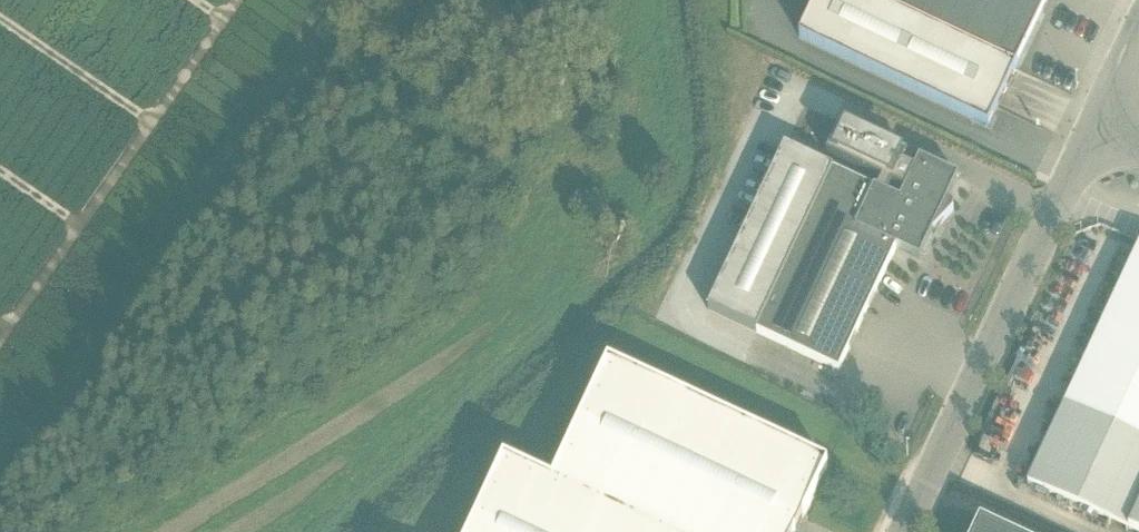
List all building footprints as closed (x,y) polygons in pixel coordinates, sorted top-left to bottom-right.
[(1052,0),(822,0),(804,38),(991,127),(1052,0)] [(926,261),(964,181),(920,159),(901,198),(839,168),(760,330),(839,369),(898,247),(926,261)] [(1028,485),(1129,531),(1138,531),(1138,248),(1028,485)] [(837,469),(616,365),(559,485),(510,462),(477,531),(807,531),(837,469)] [(980,521),(974,531),(1004,531),(980,521)]
